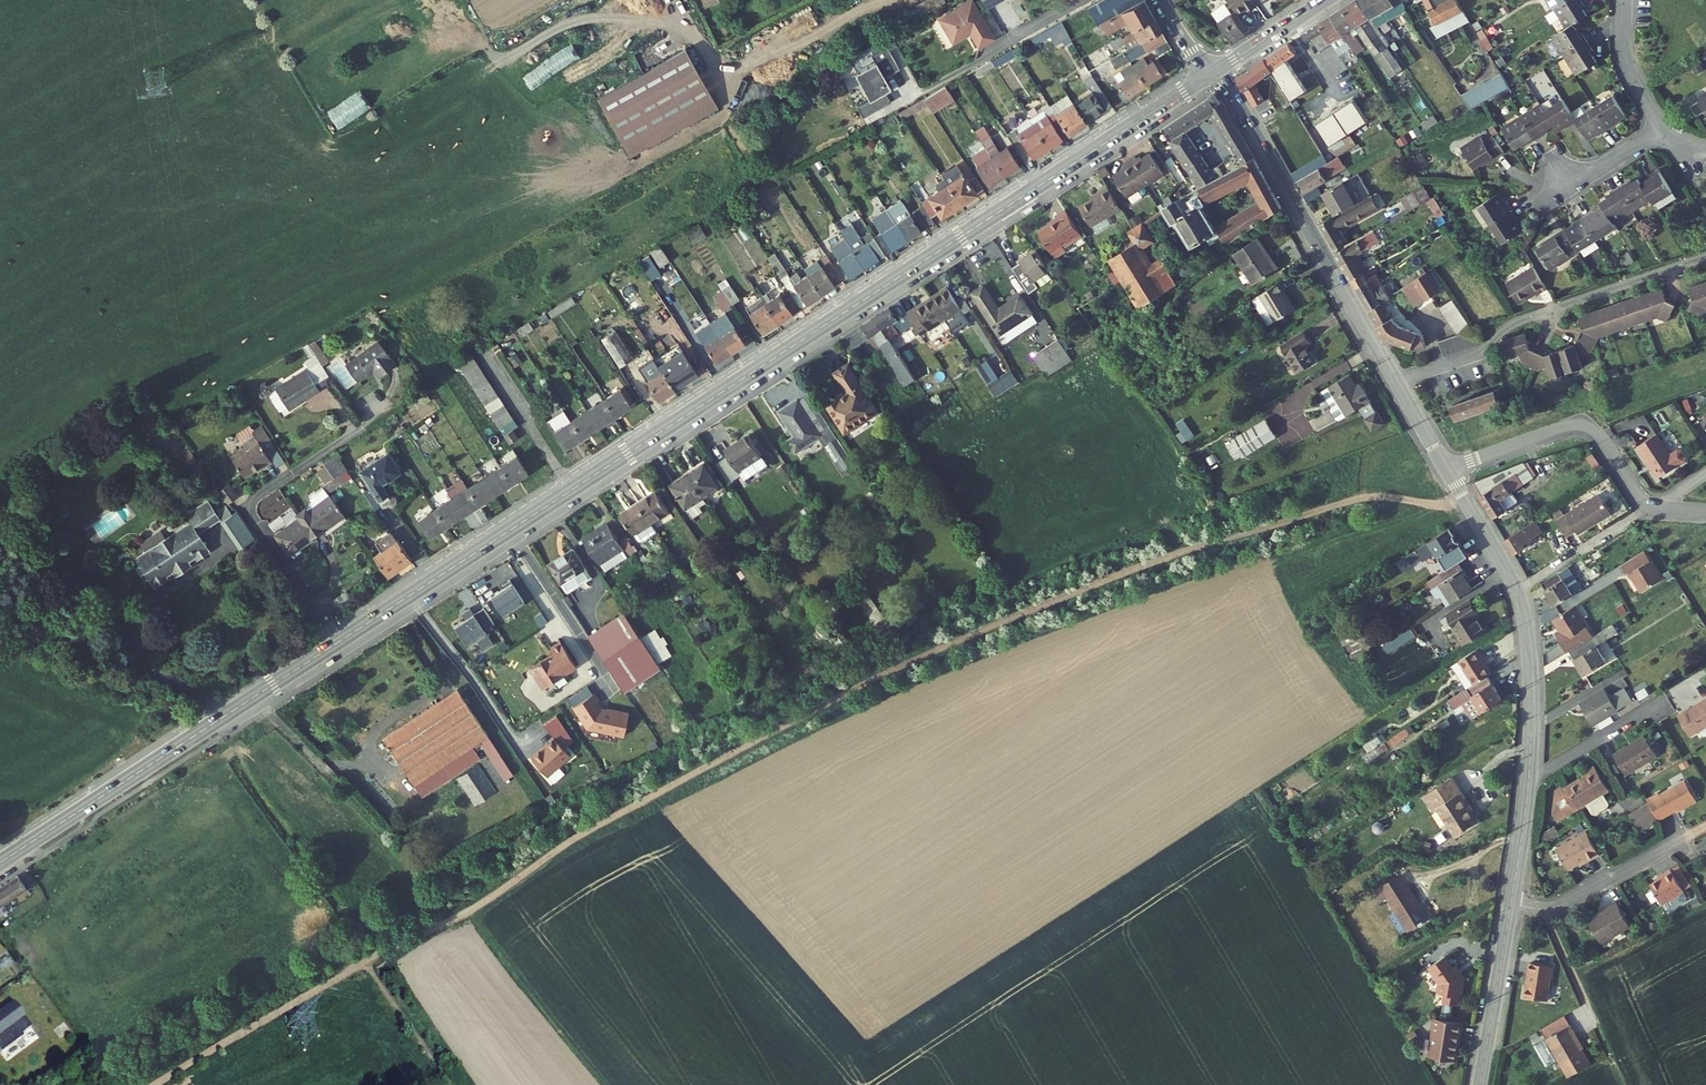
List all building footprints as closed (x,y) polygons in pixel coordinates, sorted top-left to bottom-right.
[(1002,38),(978,0),(946,20),(960,43),(977,33),(986,47),(1002,38)] [(992,9),(1010,0),(987,0),(992,9)] [(1088,8),(1098,26),(1144,0),(1102,0),(1088,8)] [(1144,0),(1098,26),(1092,30),(1095,35),(1100,32),(1103,38),(1131,22),(1136,30),(1155,19),(1144,0)] [(1254,0),(1230,0),(1243,19),(1249,15),(1251,19),(1262,11),(1254,0)] [(1355,1),(1365,17),(1368,15),(1359,0),(1356,0),(1355,1)] [(1368,15),(1372,21),(1374,19),(1391,45),(1396,42),(1379,16),(1383,14),(1374,0),(1359,0),(1368,15)] [(1383,14),(1401,3),(1399,0),(1374,0),(1383,14)] [(1462,0),(1427,0),(1441,22),(1468,11),(1462,0)] [(1581,0),(1579,0),(1565,9),(1549,19),(1554,27),(1563,21),(1570,32),(1576,28),(1590,19),(1584,10),(1587,8),(1581,0)] [(1565,9),(1579,0),(1559,0),(1565,9)] [(1355,1),(1342,9),(1354,28),(1362,41),(1370,36),(1376,46),(1382,43),(1365,17),(1355,1)] [(1214,17),(1234,46),(1248,37),(1228,8),(1214,17)] [(1342,9),(1330,17),(1348,45),(1358,60),(1363,57),(1354,42),(1355,41),(1349,31),(1354,28),(1342,9)] [(1410,20),(1406,12),(1401,15),(1405,23),(1410,20)] [(1348,45),(1330,17),(1319,24),(1330,41),(1334,39),(1341,50),(1348,45)] [(1162,32),(1155,19),(1136,30),(1123,37),(1127,44),(1138,38),(1142,44),(1162,32)] [(1319,24),(1303,35),(1315,54),(1317,57),(1321,54),(1326,61),(1337,53),(1330,41),(1319,24)] [(1582,37),(1576,28),(1570,32),(1556,41),(1568,59),(1590,45),(1585,36),(1582,37)] [(1051,30),(1035,39),(1039,46),(1055,36),(1051,30)] [(1167,41),(1162,32),(1142,44),(1125,53),(1130,62),(1167,41)] [(1303,35),(1266,60),(1287,98),(1293,109),(1296,108),(1285,89),(1295,84),(1292,78),(1294,76),(1290,71),(1315,54),(1303,35)] [(1596,54),(1590,45),(1568,59),(1581,79),(1601,66),(1594,56),(1596,54)] [(903,71),(890,48),(874,57),(878,64),(860,75),(867,87),(865,88),(872,102),(860,109),(866,119),(894,103),(888,94),(894,90),(887,80),(903,71)] [(1404,70),(1392,49),(1377,58),(1388,78),(1404,70)] [(724,108),(690,50),(603,100),(637,158),(724,108)] [(1342,60),(1337,53),(1326,61),(1321,64),(1326,71),(1342,60)] [(1151,59),(1135,70),(1143,83),(1160,72),(1151,59)] [(1262,125),(1272,120),(1266,111),(1287,98),(1266,60),(1236,80),(1262,125)] [(1110,61),(1091,72),(1096,82),(1104,77),(1102,74),(1114,67),(1110,61)] [(1135,70),(1118,81),(1126,94),(1143,83),(1135,70)] [(1501,74),(1462,93),(1469,108),(1508,89),(1501,74)] [(951,86),(930,99),(939,113),(960,100),(951,86)] [(1100,87),(1074,104),(1085,122),(1112,105),(1100,87)] [(1208,101),(1205,103),(1213,114),(1220,108),(1213,98),(1208,101)] [(1628,119),(1615,99),(1597,111),(1611,133),(1620,127),(1619,125),(1628,119)] [(1705,114),(1705,108),(1702,101),(1693,107),(1700,118),(1705,114)] [(1056,112),(1058,115),(1069,133),(1085,122),(1074,104),(1072,102),(1056,112)] [(1199,196),(1252,165),(1220,108),(1213,114),(1205,103),(1162,133),(1199,196)] [(1571,131),(1581,125),(1579,122),(1566,103),(1556,110),(1552,103),(1543,109),(1556,128),(1560,134),(1569,128),(1571,131)] [(1547,134),(1556,128),(1543,109),(1525,121),(1539,143),(1548,137),(1547,134)] [(1602,139),(1611,133),(1597,111),(1579,122),(1581,125),(1592,142),(1601,137),(1602,139)] [(1058,115),(1036,129),(1048,146),(1069,133),(1058,115)] [(1530,149),(1539,143),(1525,121),(1507,132),(1519,152),(1529,146),(1530,149)] [(1036,129),(1014,143),(1025,161),(1048,146),(1036,129)] [(1508,155),(1497,139),(1488,144),(1485,139),(1466,151),(1478,170),(1486,165),(1488,168),(1508,155)] [(980,164),(977,166),(989,185),(1004,175),(992,157),(984,144),(972,151),(980,164)] [(1005,148),(992,157),(1004,175),(1017,167),(1005,148)] [(1322,158),(1291,175),(1296,184),(1326,166),(1322,158)] [(1326,166),(1296,184),(1308,206),(1323,197),(1317,188),(1348,171),(1341,158),(1326,166)] [(1164,182),(1151,161),(1142,166),(1138,168),(1135,164),(1130,167),(1146,193),(1164,182)] [(942,174),(946,179),(961,203),(983,189),(976,178),(969,183),(957,165),(942,174)] [(1281,216),(1252,165),(1199,196),(1164,217),(1175,235),(1177,234),(1193,262),(1216,248),(1219,253),(1281,216)] [(1146,193),(1130,167),(1123,171),(1125,175),(1121,178),(1112,183),(1125,205),(1146,193)] [(1110,177),(1106,171),(1100,175),(1104,181),(1110,177)] [(1675,196),(1661,174),(1651,181),(1653,183),(1644,189),(1654,204),(1656,208),(1675,196)] [(1359,177),(1324,197),(1336,217),(1371,198),(1359,177)] [(940,191),(930,197),(942,215),(961,203),(946,179),(936,185),(940,191)] [(1635,216),(1654,204),(1644,189),(1641,184),(1632,190),(1630,188),(1620,194),(1635,216)] [(1417,213),(1439,201),(1430,188),(1409,200),(1415,211),(1417,213)] [(1118,211),(1105,189),(1096,194),(1099,198),(1090,203),(1079,210),(1090,228),(1118,211)] [(1099,198),(1096,194),(1088,199),(1090,203),(1099,198)] [(1615,228),(1635,216),(1620,194),(1611,200),(1613,203),(1603,209),(1606,213),(1615,228)] [(1371,198),(1336,217),(1320,226),(1336,254),(1347,248),(1339,233),(1371,215),(1370,214),(1382,207),(1376,195),(1371,198)] [(1679,203),(1675,196),(1656,208),(1661,215),(1679,203)] [(1507,208),(1501,198),(1482,210),(1494,229),(1515,216),(1509,206),(1507,208)] [(924,205),(896,223),(906,239),(934,221),(924,205)] [(1415,211),(1397,221),(1398,224),(1417,213),(1415,211)] [(1618,233),(1615,228),(1606,213),(1597,219),(1596,216),(1587,222),(1601,244),(1618,233)] [(1521,225),(1515,216),(1494,229),(1505,248),(1524,236),(1518,227),(1521,225)] [(1081,243),(1065,218),(1055,224),(1057,228),(1038,239),(1053,265),(1066,257),(1063,254),(1081,243)] [(1599,245),(1601,244),(1587,222),(1577,228),(1579,231),(1569,237),(1578,250),(1582,256),(1583,255),(1599,245)] [(896,223),(874,236),(885,253),(906,239),(896,223)] [(699,224),(684,232),(691,246),(706,238),(699,224)] [(846,240),(863,267),(885,253),(874,236),(872,233),(860,241),(850,225),(840,232),(846,240)] [(1150,252),(1139,231),(1127,238),(1134,252),(1109,266),(1137,314),(1173,292),(1159,266),(1161,262),(1157,254),(1150,252)] [(1568,256),(1578,250),(1569,237),(1568,234),(1549,246),(1551,249),(1541,254),(1553,273),(1571,262),(1568,256)] [(838,260),(831,264),(842,281),(863,267),(846,240),(831,249),(838,260)] [(1367,246),(1364,242),(1337,257),(1344,268),(1354,263),(1361,259),(1360,257),(1375,247),(1372,243),(1367,246)] [(1275,276),(1255,245),(1233,259),(1253,290),(1275,276)] [(1603,252),(1599,245),(1583,255),(1588,262),(1603,252)] [(665,258),(658,247),(651,252),(658,263),(665,258)] [(1016,276),(1007,281),(1019,298),(1048,279),(1034,258),(1013,272),(1016,276)] [(828,259),(807,273),(820,294),(833,286),(833,287),(842,281),(831,264),(828,259)] [(1363,277),(1354,263),(1344,268),(1359,295),(1372,287),(1368,282),(1365,276),(1363,277)] [(1387,270),(1384,265),(1373,272),(1376,277),(1377,276),(1387,270)] [(1553,291),(1539,269),(1512,286),(1525,306),(1543,294),(1544,296),(1553,291)] [(792,284),(786,288),(798,308),(820,294),(807,273),(796,280),(795,278),(790,281),(792,284)] [(1368,282),(1372,287),(1359,295),(1370,314),(1381,306),(1391,300),(1377,276),(1376,277),(1368,282)] [(1439,295),(1427,276),(1404,291),(1416,310),(1439,295)] [(720,283),(723,288),(732,303),(733,304),(741,299),(727,278),(720,283)] [(1691,287),(1696,301),(1691,310),(1705,318),(1705,282),(1691,287)] [(723,288),(713,294),(723,309),(732,303),(723,288)] [(763,294),(758,297),(775,323),(798,308),(786,288),(767,300),(763,294)] [(1282,296),(1278,288),(1257,301),(1272,326),(1290,316),(1279,297),(1282,296)] [(1582,320),(1583,324),(1666,294),(1664,291),(1582,320)] [(980,294),(969,302),(997,343),(1011,333),(998,315),(996,317),(980,294)] [(1532,354),(1529,344),(1508,352),(1511,362),(1521,359),(1525,370),(1540,377),(1552,373),(1556,384),(1588,372),(1584,361),(1594,358),(1603,341),(1661,319),(1669,324),(1677,308),(1670,304),(1666,294),(1583,324),(1586,334),(1578,350),(1548,361),(1532,354)] [(695,297),(681,305),(696,329),(710,320),(695,297)] [(758,297),(742,308),(759,333),(775,323),(758,297)] [(942,297),(927,307),(940,327),(955,316),(959,322),(967,317),(957,303),(950,308),(942,297)] [(1470,332),(1448,300),(1435,308),(1455,337),(1470,332)] [(1014,305),(998,315),(1011,333),(1026,323),(1014,305)] [(1393,324),(1381,306),(1370,314),(1384,337),(1421,348),(1430,345),(1426,333),(1393,324)] [(927,307),(903,323),(909,333),(917,343),(940,327),(927,307)] [(894,310),(888,314),(903,337),(909,333),(903,323),(894,310)] [(888,314),(869,327),(884,349),(903,337),(888,314)] [(869,327),(838,347),(845,359),(864,347),(868,352),(873,349),(878,357),(882,354),(886,360),(890,358),(884,349),(869,327)] [(1455,337),(1443,341),(1448,356),(1487,343),(1482,328),(1470,332),(1455,337)] [(737,329),(722,338),(732,355),(747,345),(737,329)] [(617,332),(603,341),(621,369),(634,360),(617,332)] [(1307,346),(1301,337),(1278,351),(1293,376),(1311,366),(1301,349),(1307,346)] [(722,338),(707,348),(717,364),(732,355),(722,338)] [(1527,339),(1506,347),(1508,352),(1529,344),(1527,339)] [(381,344),(349,368),(361,385),(378,373),(382,379),(398,367),(381,344)] [(1051,346),(1029,361),(1038,374),(1060,359),(1051,346)] [(657,363),(664,374),(676,392),(698,377),(680,349),(657,363)] [(472,356),(457,365),(461,370),(475,361),(472,356)] [(977,366),(987,384),(998,378),(987,360),(977,366)] [(321,361),(270,397),(283,415),(291,409),(293,412),(323,392),(319,385),(332,377),(321,361)] [(475,361),(461,370),(466,378),(480,368),(475,361)] [(484,375),(480,368),(466,378),(470,385),(484,375)] [(850,396),(846,399),(863,425),(878,415),(848,369),(837,377),(850,396)] [(1012,371),(988,383),(995,397),(1019,384),(1012,371)] [(664,374),(650,383),(661,401),(676,392),(664,374)] [(489,382),(484,375),(470,385),(475,391),(489,382)] [(1350,390),(1343,378),(1315,395),(1333,424),(1354,411),(1360,421),(1359,421),(1366,433),(1377,426),(1370,414),(1370,415),(1364,405),(1358,394),(1354,396),(1350,390)] [(493,389),(489,382),(475,391),(479,398),(493,389)] [(498,396),(493,389),(479,398),(484,405),(498,396)] [(621,391),(605,402),(617,421),(623,418),(621,415),(632,407),(621,391)] [(1456,408),(1452,409),(1457,422),(1500,407),(1495,394),(1456,408)] [(503,403),(498,396),(484,405),(488,413),(503,403)] [(846,399),(829,410),(846,436),(863,425),(846,399)] [(797,401),(782,411),(807,449),(822,439),(797,401)] [(605,402),(588,412),(599,429),(610,422),(612,425),(617,421),(605,402)] [(507,410),(503,403),(488,413),(493,419),(507,410)] [(512,417),(507,410),(493,419),(497,427),(512,417)] [(782,411),(778,414),(795,439),(787,445),(795,457),(807,449),(782,411)] [(588,412),(572,423),(584,443),(590,439),(588,436),(599,429),(588,412)] [(565,413),(549,424),(566,450),(577,443),(579,446),(584,443),(572,423),(565,413)] [(516,424),(512,417),(497,427),(501,433),(516,424)] [(1695,425),(1705,444),(1705,419),(1695,425)] [(1275,440),(1265,423),(1232,443),(1242,460),(1275,440)] [(517,426),(516,424),(501,433),(509,444),(517,439),(511,430),(517,426)] [(250,449),(237,459),(251,478),(267,467),(269,469),(279,462),(274,456),(283,450),(267,428),(257,434),(260,438),(248,446),(250,449)] [(1671,458),(1658,437),(1641,448),(1661,480),(1688,462),(1689,458),(1685,452),(1681,451),(1671,458)] [(748,439),(725,454),(745,483),(766,469),(760,460),(762,459),(748,439)] [(837,442),(828,448),(841,466),(850,460),(837,442)] [(338,451),(327,458),(333,468),(339,478),(345,474),(351,470),(338,451)] [(501,469),(513,489),(519,485),(517,482),(528,475),(513,451),(504,457),(509,464),(501,469)] [(388,456),(361,474),(384,508),(394,501),(383,485),(400,474),(388,456)] [(768,468),(762,459),(760,460),(766,469),(768,468)] [(333,468),(325,474),(331,483),(339,478),(333,468)] [(705,468),(688,479),(702,501),(719,490),(705,468)] [(1529,468),(1516,475),(1523,487),(1536,479),(1529,468)] [(508,492),(513,489),(501,469),(485,480),(495,496),(506,489),(508,492)] [(1514,471),(1471,483),(1481,498),(1516,475),(1514,471)] [(345,474),(339,478),(331,483),(327,486),(330,490),(332,494),(350,482),(345,474)] [(1523,487),(1516,475),(1481,498),(1495,521),(1502,517),(1494,505),(1523,487)] [(688,479),(671,490),(691,522),(702,515),(699,510),(705,506),(702,501),(688,479)] [(484,503),(495,496),(485,480),(468,490),(480,510),(486,506),(484,503)] [(225,495),(233,508),(243,501),(235,489),(225,495)] [(349,520),(332,494),(330,490),(317,498),(320,504),(302,516),(305,520),(319,540),(349,520)] [(475,513),(480,510),(468,490),(451,501),(462,517),(473,510),(475,513)] [(1561,521),(1571,537),(1580,531),(1582,534),(1615,513),(1603,494),(1561,521)] [(656,496),(638,507),(652,529),(670,517),(656,496)] [(451,524),(462,517),(451,501),(435,511),(448,531),(453,528),(451,524)] [(152,551),(139,559),(158,587),(170,579),(168,577),(197,558),(199,560),(211,552),(199,533),(220,519),(208,502),(187,516),(192,523),(180,531),(182,534),(154,553),(152,551)] [(638,507),(621,518),(623,521),(620,524),(623,529),(626,526),(638,545),(643,546),(657,538),(652,529),(638,507)] [(237,548),(254,538),(238,510),(221,520),(237,548)] [(442,534),(448,531),(435,511),(419,522),(429,538),(440,531),(442,534)] [(294,556),(319,540),(305,520),(281,536),(294,556)] [(1525,545),(1543,534),(1535,521),(1505,538),(1516,557),(1528,550),(1525,545)] [(605,528),(584,542),(599,565),(620,552),(626,561),(633,557),(622,540),(615,544),(605,528)] [(1621,537),(1627,547),(1640,541),(1634,530),(1621,537)] [(1449,532),(1405,562),(1410,569),(1420,562),(1423,565),(1435,557),(1440,564),(1462,550),(1449,532)] [(383,553),(375,558),(388,577),(412,562),(392,533),(377,544),(383,553)] [(1462,550),(1440,564),(1446,573),(1457,565),(1467,558),(1462,550)] [(1587,566),(1602,557),(1598,551),(1583,559),(1587,566)] [(1644,552),(1621,566),(1626,574),(1628,573),(1641,593),(1662,580),(1644,552)] [(573,555),(549,569),(566,597),(590,582),(573,555)] [(1446,573),(1437,578),(1441,584),(1461,571),(1457,565),(1446,573)] [(1571,568),(1543,586),(1557,607),(1585,589),(1571,568)] [(1474,591),(1461,571),(1441,584),(1454,604),(1474,591)] [(499,623),(522,608),(508,586),(500,591),(502,594),(497,597),(496,597),(486,603),(499,623)] [(1474,603),(1454,616),(1461,627),(1458,630),(1466,643),(1488,629),(1480,616),(1482,615),(1474,603)] [(1593,640),(1574,610),(1553,624),(1559,634),(1554,637),(1567,656),(1570,654),(1592,640),(1593,640)] [(482,613),(472,620),(468,614),(460,619),(463,625),(453,631),(465,651),(473,645),(480,657),(491,650),(482,636),(492,629),(482,613)] [(625,618),(589,641),(596,652),(632,629),(625,618)] [(1418,628),(1394,644),(1399,651),(1423,635),(1418,628)] [(632,629),(596,652),(604,665),(640,642),(632,629)] [(1592,640),(1570,654),(1586,678),(1608,664),(1592,640)] [(548,655),(526,670),(538,689),(572,667),(556,642),(544,649),(548,655)] [(660,675),(640,642),(604,665),(624,697),(660,675)] [(1479,649),(1464,659),(1479,682),(1489,675),(1494,672),(1479,649)] [(1464,659),(1455,665),(1470,688),(1479,682),(1464,659)] [(1504,698),(1489,675),(1479,682),(1470,688),(1444,705),(1449,712),(1474,695),(1484,711),(1504,698)] [(457,693),(384,741),(413,786),(486,738),(457,693)] [(574,702),(579,710),(590,703),(585,695),(574,702)] [(1604,698),(1580,713),(1591,730),(1593,728),(1598,736),(1612,727),(1607,720),(1615,715),(1604,698)] [(605,719),(600,718),(595,710),(597,709),(592,701),(590,703),(579,710),(574,702),(567,706),(572,714),(571,715),(585,737),(621,745),(627,722),(605,717),(605,719)] [(1670,721),(1684,745),(1705,731),(1705,718),(1701,709),(1686,718),(1683,713),(1670,721)] [(1375,738),(1364,744),(1368,752),(1363,755),(1367,762),(1411,736),(1406,728),(1378,744),(1375,738)] [(542,757),(528,766),(542,787),(568,771),(563,763),(573,757),(555,729),(545,735),(554,749),(545,755),(546,756),(543,758),(542,757)] [(1645,741),(1615,759),(1627,779),(1657,761),(1645,741)] [(455,778),(474,805),(495,791),(477,764),(455,778)] [(1581,780),(1582,783),(1581,783),(1582,785),(1577,788),(1576,786),(1567,792),(1564,790),(1556,795),(1552,820),(1556,828),(1585,811),(1589,816),(1595,819),(1611,809),(1605,799),(1610,796),(1595,771),(1581,780)] [(1454,777),(1426,795),(1436,810),(1440,807),(1458,834),(1477,821),(1459,794),(1464,791),(1454,777)] [(1650,801),(1652,805),(1663,824),(1700,802),(1688,782),(1666,795),(1664,793),(1650,801)] [(1652,805),(1632,817),(1644,836),(1663,824),(1652,805)] [(1590,834),(1559,852),(1571,871),(1588,861),(1589,862),(1602,855),(1590,834)] [(1681,865),(1673,870),(1686,893),(1694,889),(1681,865)] [(1662,880),(1651,886),(1663,906),(1686,893),(1673,870),(1660,877),(1662,880)] [(1397,873),(1377,886),(1404,928),(1424,916),(1397,873)] [(18,875),(0,887),(0,906),(27,889),(18,875)] [(1607,912),(1591,922),(1603,942),(1619,932),(1621,936),(1633,929),(1617,903),(1606,911),(1607,912)] [(1596,952),(1587,956),(1592,966),(1601,961),(1596,952)] [(1444,959),(1427,970),(1436,985),(1435,995),(1440,995),(1439,1003),(1458,1005),(1462,981),(1455,970),(1452,971),(1444,959)] [(1534,987),(1532,996),(1555,1000),(1557,990),(1555,989),(1559,968),(1539,965),(1535,987),(1534,987)] [(0,1011),(0,1051),(1,1052),(23,1035),(22,1033),(31,1026),(24,1016),(13,1001),(0,1011)] [(1460,1018),(1436,1013),(1430,1050),(1436,1051),(1436,1056),(1438,1058),(1445,1059),(1448,1057),(1448,1054),(1453,1054),(1460,1018)] [(1565,1082),(1595,1064),(1578,1034),(1579,1033),(1569,1014),(1537,1032),(1543,1043),(1555,1064),(1565,1082)] [(1465,1019),(1460,1018),(1453,1054),(1458,1055),(1465,1019)] [(1555,1064),(1543,1043),(1533,1049),(1545,1069),(1555,1064)]
